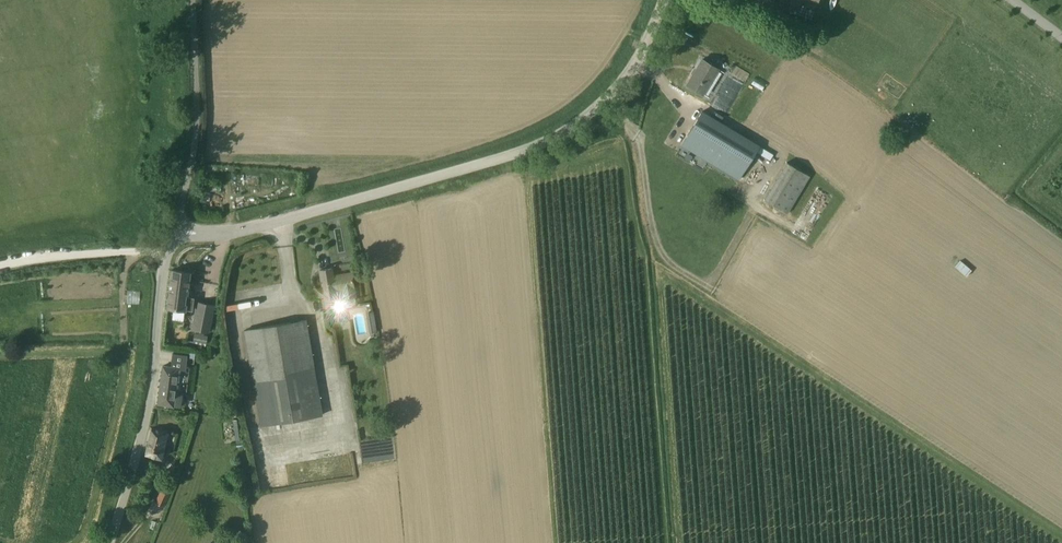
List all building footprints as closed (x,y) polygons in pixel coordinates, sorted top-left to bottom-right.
[(703,94),(718,69),(702,60),(687,85),(703,94)] [(702,111),(681,146),(738,180),(759,145),(702,111)] [(759,148),(756,153),(769,159),(772,153),(759,148)] [(787,214),(809,176),(786,162),(764,200),(787,214)] [(972,271),(961,261),(956,266),(967,277),(972,271)] [(352,273),(333,276),(331,268),(320,270),(325,299),(336,297),(336,299),(356,296),(352,273)] [(186,311),(190,272),(172,270),(168,308),(186,311)] [(210,333),(215,305),(197,301),(191,329),(210,333)] [(323,415),(307,319),(244,330),(260,426),(323,415)] [(206,347),(208,336),(194,333),(192,345),(206,347)] [(173,353),(172,367),(163,366),(158,404),(174,406),(179,370),(182,371),(183,363),(187,364),(188,355),(173,353)] [(232,420),(235,440),(243,439),(240,419),(232,420)] [(168,433),(152,429),(146,454),(162,458),(168,433)] [(162,487),(155,503),(164,507),(171,491),(162,487)]
